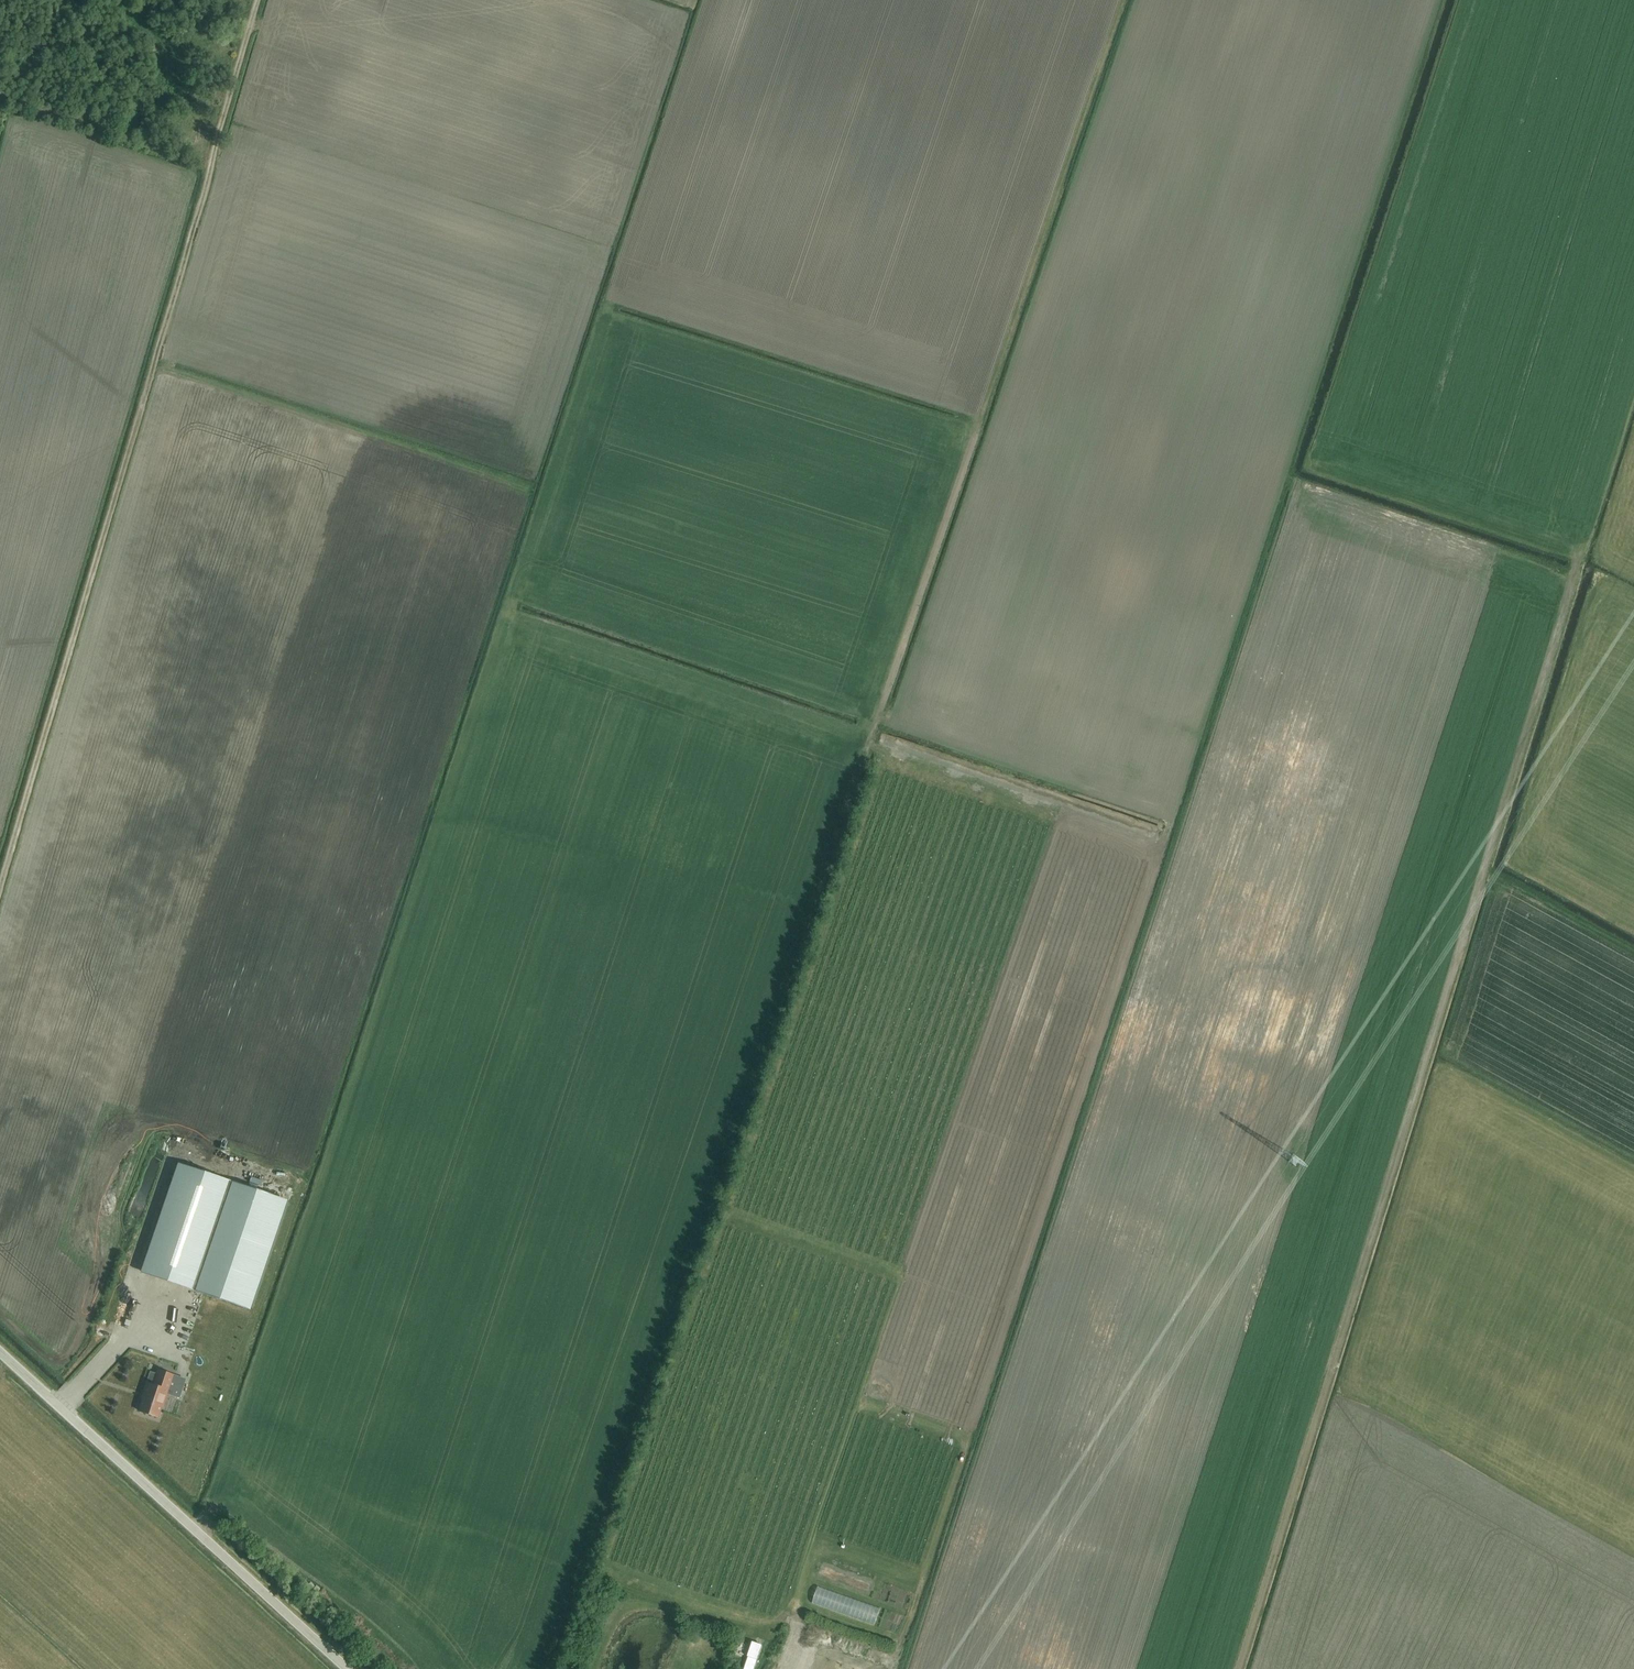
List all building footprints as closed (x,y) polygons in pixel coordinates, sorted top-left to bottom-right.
[(286,1201),(178,1164),(141,1271),(250,1308),(286,1201)] [(142,1399),(143,1399),(139,1411),(157,1417),(161,1405),(163,1406),(167,1393),(179,1397),(182,1390),(181,1390),(173,1388),(177,1376),(158,1370),(157,1373),(153,1385),(147,1383),(143,1394),(142,1399)] [(880,1608),(818,1586),(812,1603),(874,1625),(880,1608)] [(764,1647),(751,1668),(763,1668),(772,1652),(764,1647)]
